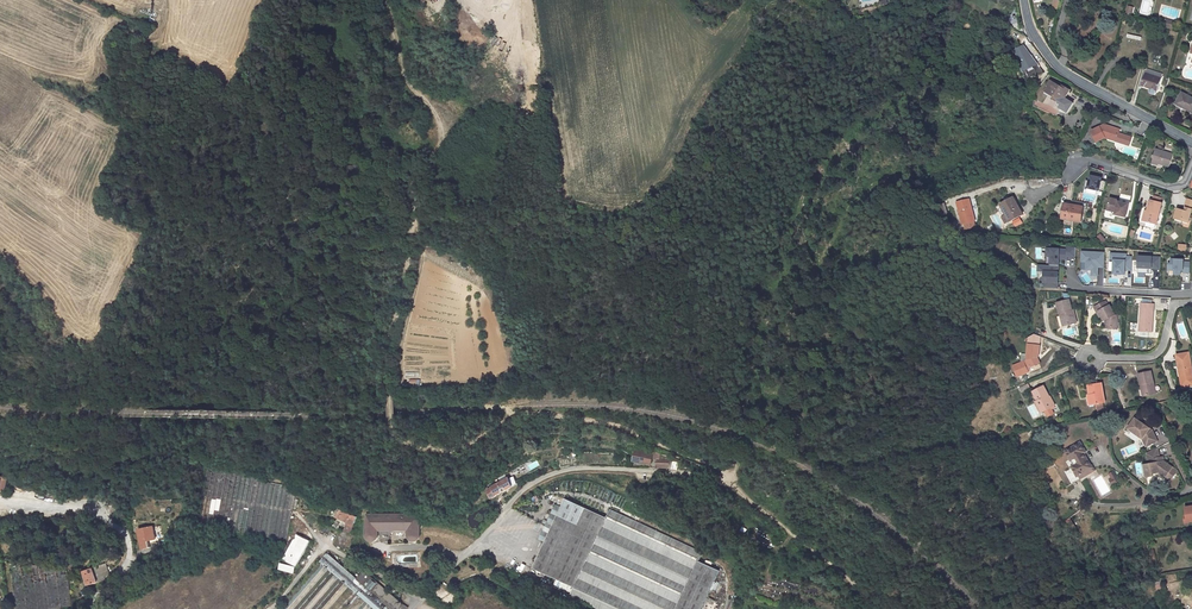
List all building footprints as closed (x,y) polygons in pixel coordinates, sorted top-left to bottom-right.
[(1025,48),(1017,54),(1027,69),(1035,63),(1025,48)] [(1043,74),(1035,63),(1027,69),(1017,54),(1030,83),(1035,80),(1043,74)] [(1158,79),(1144,74),(1140,86),(1155,92),(1159,79),(1158,79)] [(1060,108),(1070,93),(1062,87),(1061,90),(1049,82),(1045,88),(1048,89),(1044,94),(1052,100),(1051,102),(1060,108)] [(1175,103),(1191,113),(1191,98),(1182,92),(1175,103)] [(1103,124),(1090,132),(1094,140),(1102,136),(1108,138),(1110,135),(1117,138),(1116,141),(1129,146),(1132,139),(1119,133),(1120,131),(1103,124)] [(1172,153),(1154,147),(1150,159),(1168,166),(1172,153)] [(1101,178),(1090,176),(1089,181),(1085,181),(1084,188),(1104,192),(1106,182),(1100,181),(1101,178)] [(1105,213),(1113,214),(1113,216),(1124,219),(1128,206),(1116,203),(1117,201),(1109,199),(1105,213)] [(1153,225),(1160,202),(1148,199),(1145,211),(1142,221),(1153,225)] [(1012,200),(1000,207),(1009,223),(1022,216),(1019,210),(1018,211),(1012,200)] [(969,201),(956,205),(958,210),(970,206),(969,201)] [(1063,204),(1060,220),(1080,223),(1083,210),(1069,207),(1069,206),(1063,204)] [(944,205),(938,207),(941,217),(947,215),(944,205)] [(970,206),(958,210),(963,227),(975,223),(970,206)] [(1186,225),(1188,218),(1189,219),(1191,210),(1191,208),(1183,206),(1180,216),(1174,214),(1171,224),(1179,227),(1180,224),(1186,225)] [(1102,233),(1098,236),(1103,243),(1107,240),(1102,233)] [(1104,263),(1105,253),(1082,251),(1082,262),(1086,262),(1086,270),(1092,270),(1091,275),(1098,276),(1098,267),(1098,263),(1104,263)] [(1154,269),(1155,257),(1132,256),(1132,273),(1146,273),(1146,270),(1146,268),(1154,269)] [(1184,272),(1184,261),(1178,261),(1178,259),(1165,259),(1165,263),(1162,263),(1162,270),(1168,270),(1168,274),(1174,274),(1174,270),(1177,270),(1177,272),(1184,272)] [(1058,289),(1059,266),(1038,265),(1038,271),(1044,271),(1043,288),(1058,289)] [(1061,310),(1065,323),(1076,321),(1072,307),(1070,308),(1068,298),(1055,301),(1058,311),(1061,310)] [(1105,316),(1106,318),(1103,319),(1103,322),(1109,323),(1108,325),(1116,326),(1117,313),(1113,312),(1109,305),(1106,299),(1092,307),(1095,312),(1097,311),(1101,317),(1102,318),(1105,316)] [(1150,303),(1139,303),(1137,330),(1148,330),(1148,322),(1149,322),(1150,303)] [(1035,332),(1030,335),(1029,342),(1027,359),(1025,360),(1026,362),(1032,365),(1043,360),(1040,354),(1042,353),(1043,343),(1042,343),(1043,336),(1035,332)] [(1175,358),(1177,369),(1178,368),(1182,391),(1191,390),(1191,380),(1188,357),(1175,358)] [(1143,373),(1137,374),(1139,384),(1142,384),(1143,394),(1155,393),(1151,372),(1143,373)] [(1019,388),(1022,392),(1030,388),(1027,384),(1019,388)] [(1043,385),(1033,392),(1043,405),(1045,404),(1048,408),(1056,402),(1046,389),(1043,385)] [(1104,403),(1101,385),(1094,386),(1087,387),(1089,398),(1093,397),(1094,404),(1095,404),(1096,404),(1097,411),(1103,410),(1102,403),(1104,403)] [(1168,396),(1171,404),(1178,403),(1175,394),(1168,396)] [(1152,431),(1135,419),(1127,429),(1142,439),(1146,447),(1157,441),(1152,431)] [(1079,439),(1065,447),(1074,461),(1071,463),(1076,471),(1084,467),(1090,463),(1089,461),(1082,450),(1085,448),(1079,439)] [(1159,457),(1158,448),(1148,453),(1149,460),(1152,460),(1152,463),(1145,464),(1147,477),(1154,476),(1153,474),(1159,473),(1171,481),(1178,471),(1161,459),(1161,456),(1159,457)] [(669,458),(635,451),(633,461),(650,465),(652,458),(656,459),(654,468),(667,469),(669,458)] [(1090,463),(1084,467),(1086,471),(1094,466),(1090,461),(1089,461),(1090,463)] [(508,471),(511,475),(524,467),(521,463),(508,471)] [(1084,467),(1076,471),(1079,475),(1086,471),(1084,467)] [(1108,475),(1113,484),(1118,482),(1113,472),(1108,475)] [(6,491),(8,478),(0,477),(0,490),(6,491)] [(507,479),(486,491),(491,498),(493,497),(495,495),(516,484),(512,477),(508,479),(507,479)] [(241,531),(287,540),(296,498),(295,492),(285,490),(284,486),(256,481),(258,495),(249,496),(247,495),(245,498),(244,493),(246,490),(244,491),(242,497),(240,501),(239,498),(238,497),(235,501),(234,491),(229,500),(232,484),(225,482),(224,487),(219,487),(216,505),(211,505),(209,518),(232,515),(236,517),(239,512),(241,531)] [(477,505),(474,499),(465,504),(468,509),(477,505)] [(531,570),(571,589),(567,598),(589,608),(701,608),(718,574),(697,565),(701,556),(609,512),(604,520),(565,501),(531,570)] [(328,505),(323,516),(332,521),(333,518),(337,509),(328,505)] [(404,518),(364,518),(363,539),(364,541),(364,542),(366,543),(367,544),(369,545),(370,545),(372,544),(373,543),(374,542),(375,540),(376,530),(406,530),(406,540),(406,541),(407,543),(408,544),(410,544),(411,545),(413,544),(414,544),(416,543),(417,542),(417,540),(418,519),(407,519),(404,518)] [(344,522),(340,535),(347,537),(352,526),(344,522)] [(152,529),(139,531),(141,548),(150,547),(149,542),(154,541),(152,529)] [(285,562),(283,561),(280,569),(295,575),(310,540),(296,534),(285,562)] [(347,537),(340,535),(337,548),(339,549),(338,551),(342,552),(342,550),(349,551),(352,539),(347,537)] [(279,608),(398,608),(399,608),(399,603),(361,569),(353,578),(325,555),(279,608)] [(113,557),(107,563),(113,569),(119,561),(113,557)] [(8,564),(15,608),(62,608),(61,606),(72,604),(66,559),(21,566),(20,562),(8,564)] [(106,564),(84,571),(88,586),(94,584),(96,588),(103,583),(103,581),(109,573),(106,564)] [(1157,584),(1158,590),(1165,589),(1163,582),(1157,584)]
